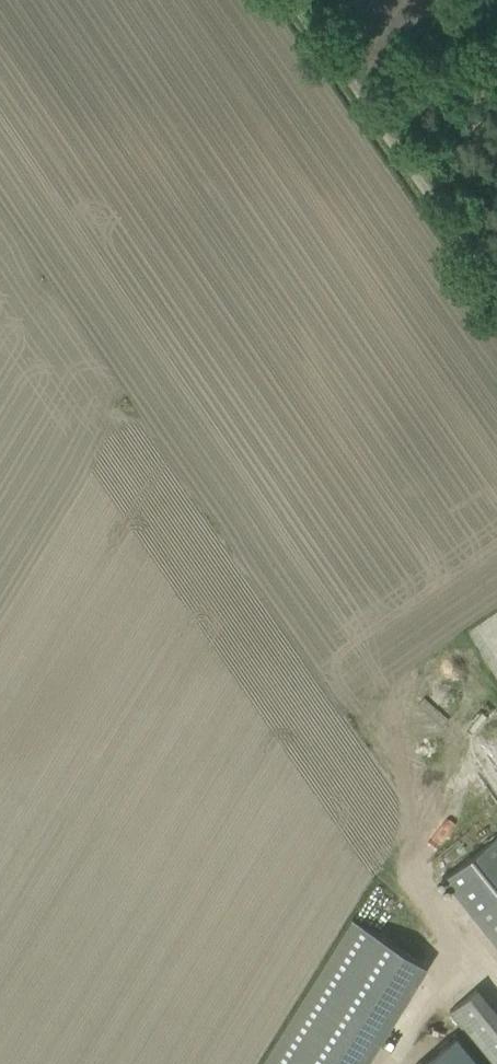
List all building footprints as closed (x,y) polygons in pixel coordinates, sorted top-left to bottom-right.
[(445,878),(475,916),(496,898),(496,836),(445,878)] [(475,916),(496,944),(496,898),(475,916)] [(262,1063),(363,1063),(425,965),(353,919),(262,1063)] [(470,985),(444,1008),(494,1063),(496,1063),(496,1014),(470,985)] [(419,1063),(479,1063),(455,1035),(419,1063)]
